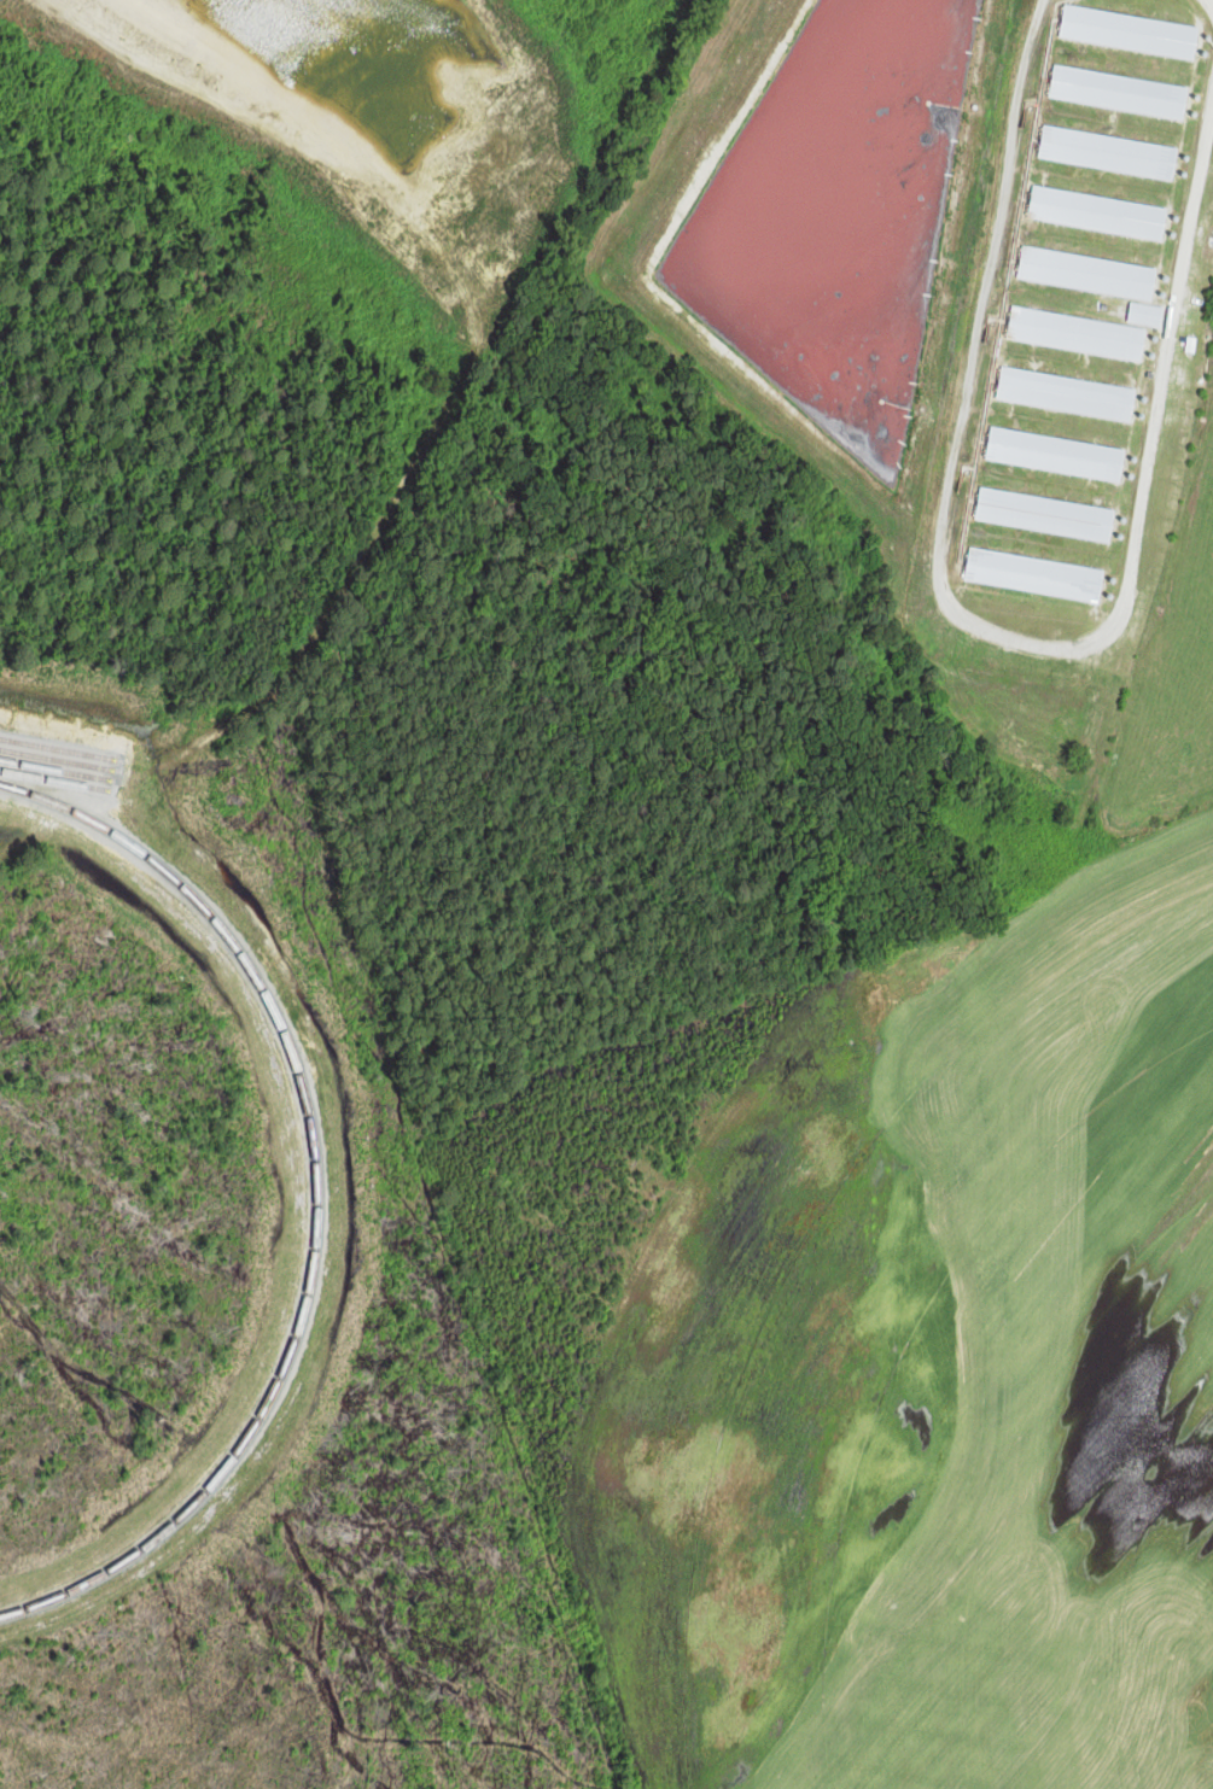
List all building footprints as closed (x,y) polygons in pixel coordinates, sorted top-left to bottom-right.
[(1066,4),(1200,27),(1195,59),(1060,36),(1066,4)] [(1055,63),(1189,87),(1184,121),(1049,95),(1055,63)] [(1045,124),(1179,147),(1173,181),(1038,157),(1045,124)] [(1034,183),(1168,209),(1162,241),(1028,216),(1034,183)] [(1024,245),(1159,268),(1153,302),(1017,277),(1024,245)] [(1132,302),(1165,308),(1162,327),(1129,321),(1132,302)] [(1013,305),(1148,329),(1142,361),(1008,337),(1013,305)] [(1002,364),(1137,388),(1131,422),(996,398),(1002,364)] [(992,426),(1126,449),(1120,483),(986,458),(992,426)] [(981,485),(1116,510),(1110,543),(975,519),(981,485)] [(970,546),(1104,571),(1100,602),(964,579),(970,546)]
